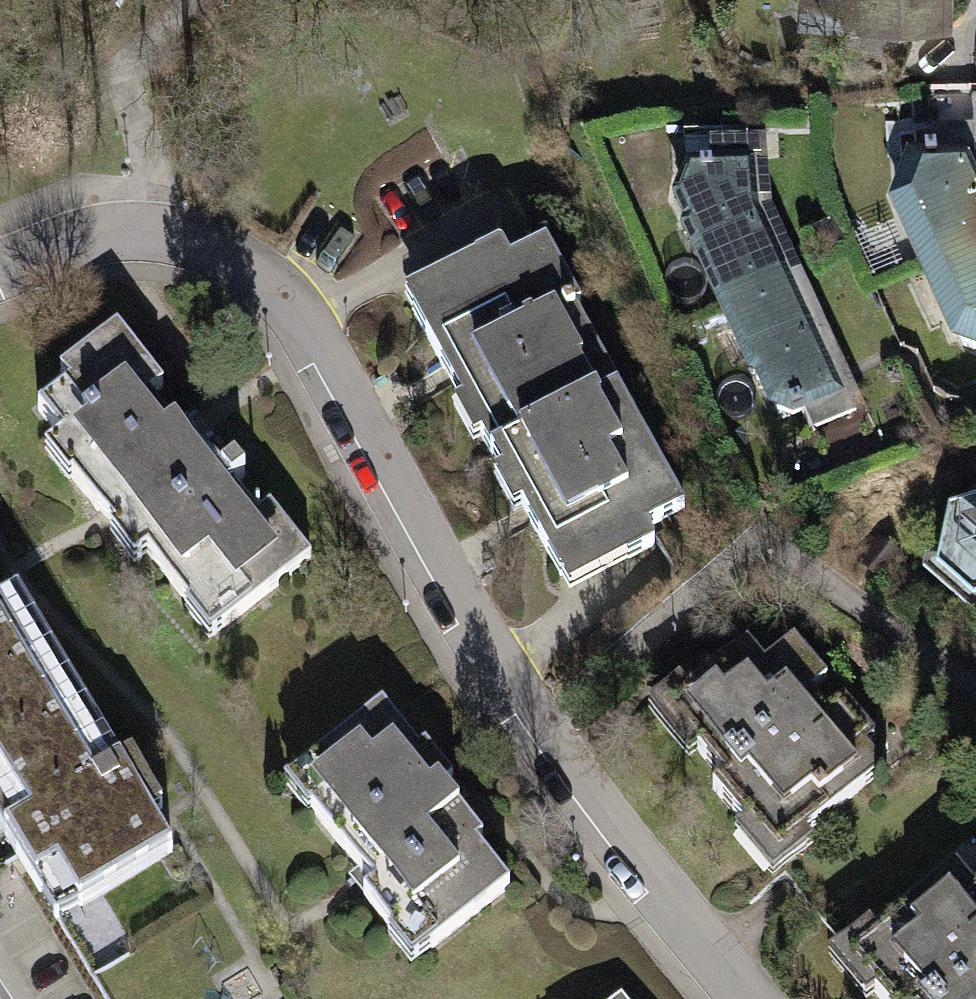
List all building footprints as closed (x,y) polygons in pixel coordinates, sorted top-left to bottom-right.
[(943,0),(812,0),(812,15),(910,17),(910,24),(942,22),(943,0)] [(930,129),(932,152),(935,152),(936,162),(965,160),(975,159),(973,126),(930,129)] [(708,143),(710,168),(712,168),(712,177),(753,175),(756,213),(787,279),(801,272),(771,210),(765,139),(708,143)] [(927,262),(975,240),(975,202),(959,169),(965,167),(965,160),(936,162),(935,152),(932,152),(908,153),(895,192),(927,262)] [(686,225),(725,308),(787,279),(756,213),(753,175),(712,177),(712,168),(710,168),(686,170),(678,195),(688,217),(686,225)] [(927,262),(963,340),(975,345),(975,240),(927,262)] [(481,435),(493,455),(559,418),(562,422),(617,391),(619,390),(572,305),(578,301),(545,242),(509,262),(500,244),(475,257),(485,275),(414,314),(463,402),(471,398),(489,431),(481,435)] [(485,275),(475,257),(405,297),(414,314),(485,275)] [(865,409),(801,272),(787,279),(835,385),(800,401),(804,410),(801,411),(813,433),(865,409)] [(787,279),(725,308),(757,378),(763,379),(778,412),(791,416),(801,411),(804,410),(800,401),(835,385),(787,279)] [(199,596),(223,627),(310,559),(270,507),(258,517),(231,483),(210,499),(137,406),(148,398),(162,386),(117,328),(60,373),(69,384),(38,409),(60,438),(83,467),(71,477),(72,478),(112,530),(113,531),(124,523),(147,552),(187,603),(188,605),(199,596)] [(682,508),(617,391),(562,422),(559,418),(493,455),(504,475),(511,471),(530,504),(522,509),(560,576),(618,543),(628,560),(654,546),(644,529),(682,508)] [(210,499),(231,483),(186,426),(176,434),(148,398),(137,406),(210,499)] [(489,431),(471,398),(463,402),(460,404),(478,437),(481,435),(489,431)] [(68,482),(72,478),(71,477),(83,467),(60,438),(44,451),(68,482)] [(522,509),(530,504),(511,471),(504,475),(500,477),(519,511),(522,509)] [(973,503),(948,512),(940,557),(975,586),(975,505),(973,503)] [(113,531),(112,530),(109,533),(133,564),(147,552),(124,523),(113,531)] [(569,593),(628,560),(618,543),(560,576),(569,593)] [(171,851),(150,815),(162,808),(132,758),(119,766),(15,595),(0,604),(0,831),(55,922),(171,851)] [(209,638),(223,627),(199,596),(188,605),(187,603),(183,606),(209,638)] [(776,820),(795,843),(805,834),(876,775),(856,751),(877,734),(843,694),(815,717),(797,697),(825,674),(791,634),(750,669),(736,652),(687,693),(673,705),(691,726),(683,733),(698,751),(723,780),(712,789),(744,826),(755,838),(776,820)] [(689,759),(698,751),(683,733),(691,726),(673,705),(687,693),(679,684),(648,710),(689,759)] [(408,918),(432,947),(508,886),(475,844),(481,839),(441,789),(453,780),(425,745),(418,750),(381,704),(304,766),(327,795),(310,808),(311,809),(374,887),(363,896),(390,930),(391,932),(408,918)] [(327,795),(304,766),(283,782),(307,812),(311,809),(310,808),(327,795)] [(813,844),(805,834),(795,843),(776,820),(755,838),(744,826),(735,834),(774,879),(813,844)] [(963,896),(945,875),(876,932),(867,940),(885,961),(864,979),(876,993),(881,998),(975,998),(975,886),(963,896)] [(411,964),(432,947),(408,918),(391,932),(390,930),(387,933),(411,964)] [(876,932),(868,922),(828,956),(864,998),(867,998),(876,993),(864,979),(885,961),(867,940),(876,932)]
